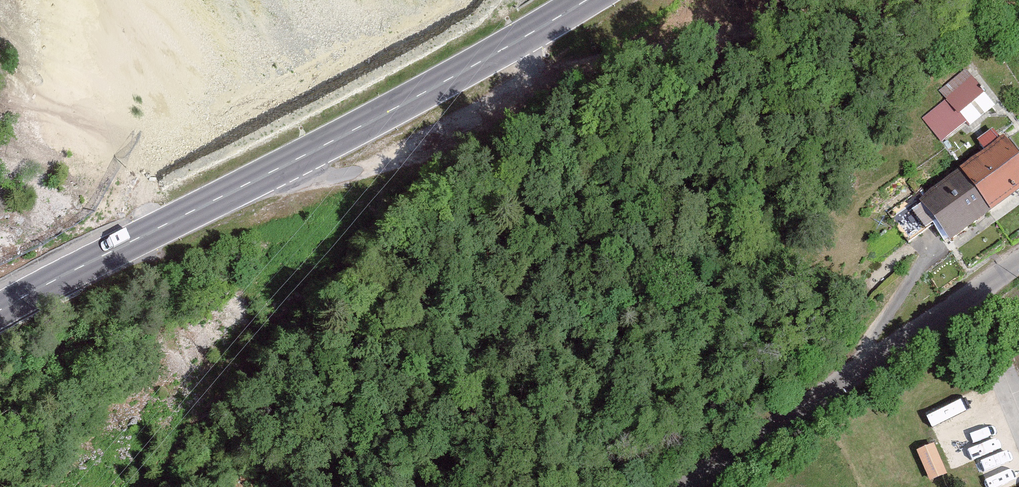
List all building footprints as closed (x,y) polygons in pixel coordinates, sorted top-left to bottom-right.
[(920,111),(948,142),(997,98),(969,67),(920,111)] [(949,171),(979,215),(1018,187),(1018,180),(991,141),(949,171)] [(979,215),(949,171),(907,200),(937,243),(979,215)] [(934,426),(952,467),(981,454),(963,413),(934,426)] [(914,453),(928,484),(947,476),(934,445),(914,453)] [(990,486),(997,486),(1018,479),(1006,448),(979,458),(990,486)]
